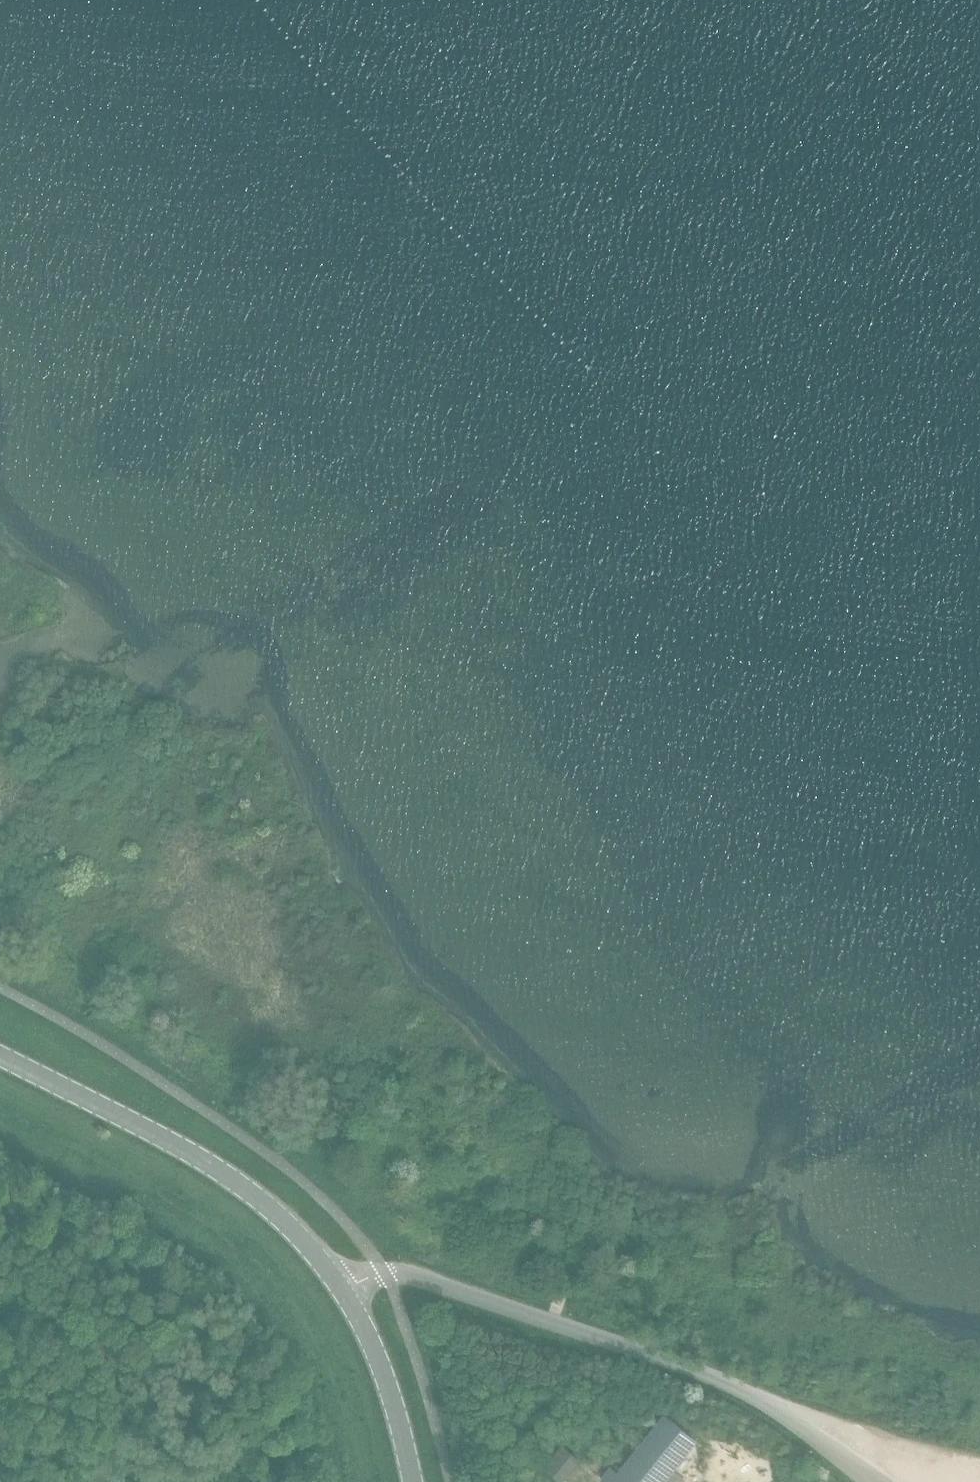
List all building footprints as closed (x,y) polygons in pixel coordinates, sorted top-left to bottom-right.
[(605,1481),(657,1481),(692,1439),(659,1412),(617,1463),(611,1458),(597,1475),(605,1481)] [(575,1458),(556,1441),(537,1465),(556,1481),(575,1458)]
